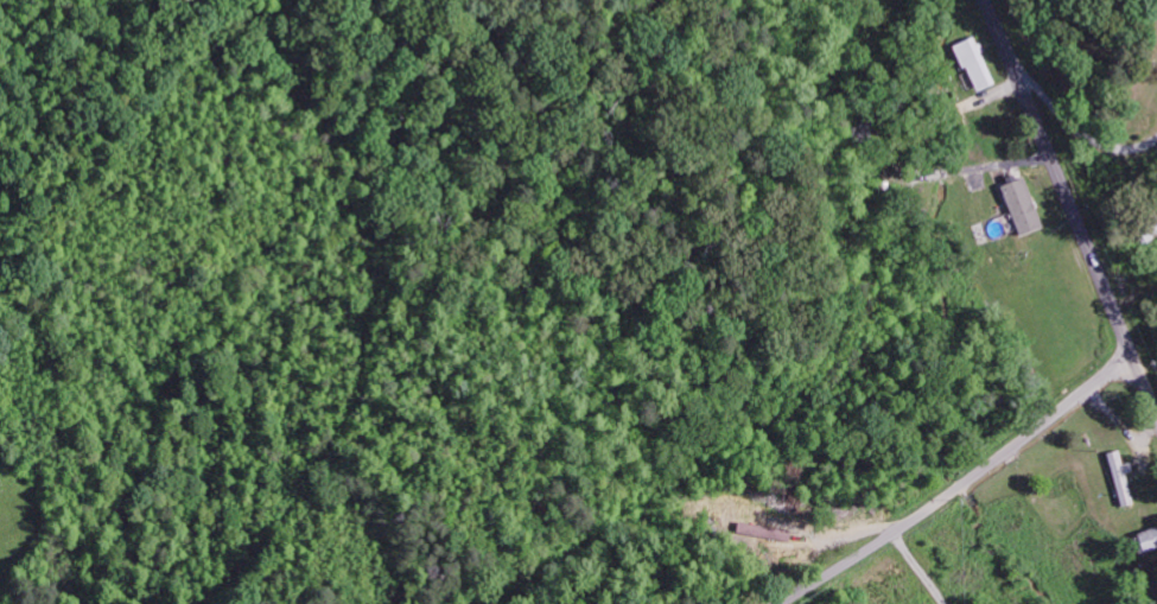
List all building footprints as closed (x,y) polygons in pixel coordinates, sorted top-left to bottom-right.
[(972,96),(993,87),(972,39),(951,49),(972,96)] [(1015,240),(1040,231),(1021,181),(997,189),(1015,240)] [(1103,456),(1119,510),(1132,506),(1122,471),(1123,471),(1117,452),(1103,456)] [(786,542),(787,531),(736,527),(735,538),(786,542)] [(1156,549),(1156,529),(1133,535),(1138,554),(1156,549)]
